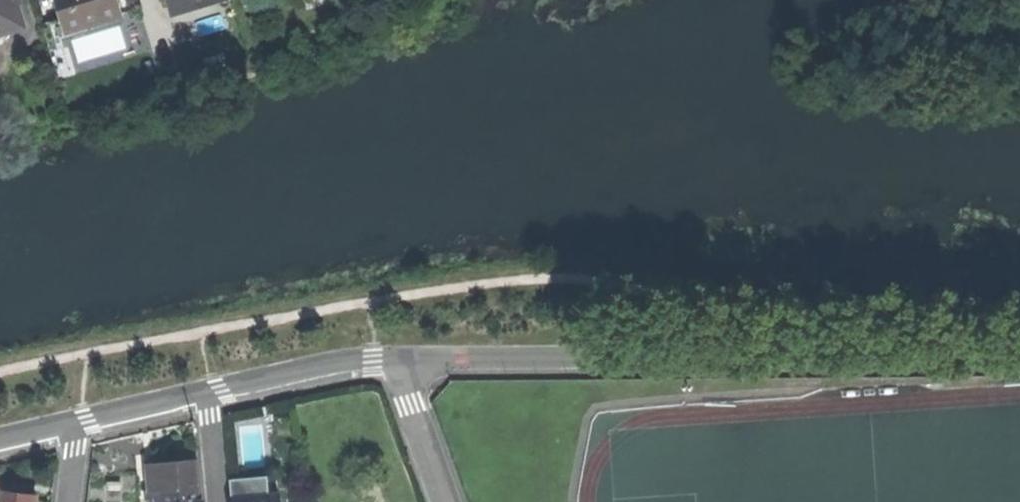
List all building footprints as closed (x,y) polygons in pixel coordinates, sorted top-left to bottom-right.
[(22,26),(14,0),(0,0),(0,33),(22,26)] [(65,32),(119,16),(114,0),(56,0),(65,32)] [(197,461),(146,466),(149,492),(159,491),(160,501),(201,501),(197,461)] [(230,480),(232,498),(268,495),(267,477),(234,480),(230,480)] [(159,491),(149,492),(147,492),(147,498),(155,497),(155,501),(160,501),(159,491)] [(34,498),(0,493),(0,501),(33,501),(34,498)] [(279,494),(268,495),(232,498),(232,501),(280,501),(279,494)]
